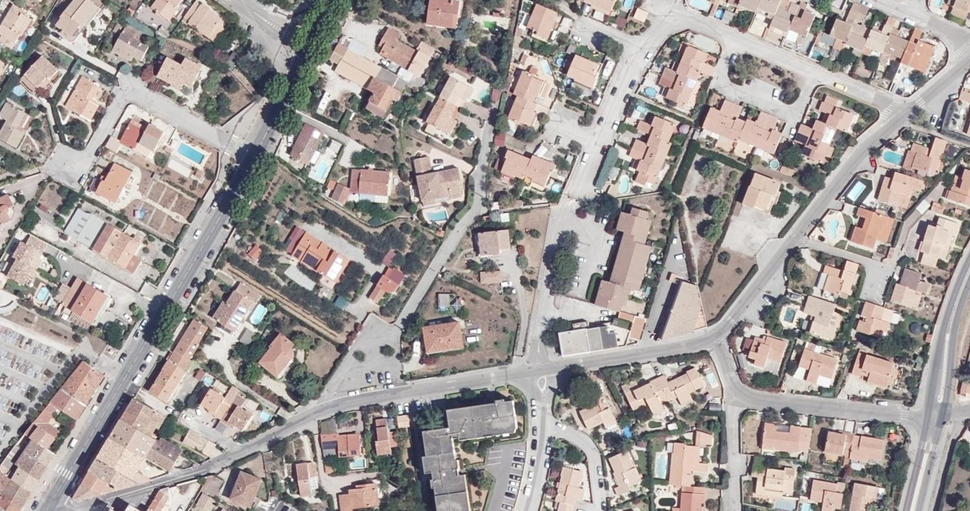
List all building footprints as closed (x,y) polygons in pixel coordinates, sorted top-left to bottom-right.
[(99,9),(89,0),(76,0),(62,17),(64,19),(58,26),(72,37),(85,22),(87,23),(99,9)] [(153,7),(170,20),(180,8),(179,7),(184,0),(159,0),(153,7)] [(458,2),(443,0),(432,0),(428,23),(455,27),(458,2)] [(593,1),(592,3),(611,11),(615,0),(592,0),(593,1)] [(739,5),(756,12),(758,7),(761,0),(741,0),(740,0),(739,5)] [(758,7),(775,15),(778,7),(779,5),(781,0),(761,0),(758,7)] [(779,5),(786,8),(789,2),(790,0),(781,0),(779,5)] [(947,3),(953,6),(967,12),(969,6),(969,0),(949,0),(947,3)] [(209,10),(197,2),(186,17),(191,21),(197,25),(196,27),(216,41),(225,29),(218,25),(222,19),(209,10)] [(789,2),(786,8),(779,5),(778,7),(788,12),(792,3),(789,2)] [(807,4),(801,2),(799,7),(789,29),(806,36),(814,16),(808,13),(804,12),(806,8),(807,4)] [(591,7),(609,15),(611,11),(592,3),(591,6),(591,7)] [(792,3),(788,12),(778,7),(775,15),(773,19),(771,25),(788,32),(789,29),(799,7),(792,3)] [(848,17),(855,20),(861,6),(854,3),(848,17)] [(25,10),(15,4),(11,10),(21,16),(23,13),(25,10)] [(553,20),(557,12),(537,4),(527,26),(533,29),(538,31),(537,34),(536,35),(547,39),(555,21),(553,20)] [(862,23),(868,9),(861,6),(855,20),(862,23)] [(953,6),(950,14),(964,21),(965,18),(967,12),(953,6)] [(500,18),(501,8),(494,7),(492,17),(500,18)] [(773,19),(775,15),(758,7),(756,12),(773,19)] [(644,22),(648,12),(638,8),(634,17),(644,22)] [(21,16),(11,10),(0,30),(0,33),(4,36),(0,41),(13,49),(21,36),(22,37),(33,19),(23,13),(21,16)] [(896,20),(888,17),(884,25),(892,28),(896,20)] [(837,19),(830,36),(837,39),(845,43),(853,26),(837,19)] [(860,27),(853,25),(853,26),(845,43),(845,44),(863,52),(865,46),(871,32),(864,29),(860,27)] [(880,34),(871,30),(871,32),(865,46),(871,49),(882,53),(883,51),(892,28),(884,25),(880,34)] [(138,33),(127,27),(123,33),(135,39),(138,33)] [(409,69),(420,76),(435,48),(421,41),(419,45),(421,47),(419,51),(398,40),(401,34),(389,28),(386,34),(390,36),(384,47),(381,53),(409,69)] [(897,36),(900,31),(892,28),(883,51),(891,55),(902,59),(909,42),(897,36)] [(935,47),(919,40),(922,31),(915,28),(909,42),(902,59),(901,63),(908,66),(917,70),(918,70),(922,59),(929,62),(935,47)] [(803,42),(806,36),(789,29),(788,32),(787,35),(803,42)] [(143,61),(150,48),(135,39),(123,33),(114,51),(132,61),(135,57),(143,61)] [(386,34),(380,45),(384,47),(390,36),(386,34)] [(475,49),(476,40),(462,37),(461,45),(475,49)] [(837,39),(834,47),(842,50),(844,47),(845,44),(845,43),(837,39)] [(683,41),(678,54),(684,57),(688,46),(689,43),(683,41)] [(342,59),(375,78),(369,90),(374,93),(367,108),(383,117),(393,99),(397,101),(408,82),(339,43),(331,58),(339,63),(342,59)] [(863,52),(845,44),(844,47),(861,55),(862,54),(863,52)] [(702,71),(712,76),(716,68),(705,63),(702,61),(706,53),(688,46),(684,57),(681,63),(702,71)] [(868,57),(871,49),(865,46),(863,52),(862,54),(868,57)] [(889,60),(891,55),(883,51),(882,53),(881,56),(889,60)] [(39,88),(49,78),(51,80),(59,71),(44,56),(20,81),(33,94),(39,88)] [(597,77),(593,76),(596,70),(598,65),(576,56),(569,75),(576,79),(575,80),(592,88),(597,77)] [(169,58),(159,75),(174,84),(178,76),(186,81),(193,85),(203,67),(187,59),(183,66),(169,58)] [(339,63),(335,71),(369,90),(375,78),(342,59),(339,63)] [(918,70),(924,73),(929,62),(922,59),(918,70)] [(678,72),(666,68),(663,75),(695,88),(702,71),(681,63),(678,72)] [(530,76),(530,74),(523,71),(514,94),(519,96),(532,101),(536,94),(538,94),(544,97),(549,85),(530,76)] [(483,82),(485,76),(478,72),(475,78),(483,82)] [(425,79),(414,73),(410,81),(421,87),(425,79)] [(685,105),(687,106),(695,88),(663,75),(659,84),(670,88),(666,97),(678,102),(685,105)] [(174,84),(182,88),(186,81),(178,76),(174,84)] [(451,76),(440,96),(461,107),(467,96),(469,97),(474,88),(451,76)] [(84,77),(67,107),(91,121),(100,106),(95,103),(97,99),(94,97),(101,86),(84,77)] [(43,91),(52,81),(51,80),(49,78),(39,88),(43,91)] [(262,87),(268,90),(271,83),(265,81),(262,87)] [(968,93),(964,91),(962,91),(959,99),(966,101),(968,93)] [(830,114),(833,116),(829,125),(837,128),(846,132),(853,114),(837,108),(835,107),(838,100),(827,95),(824,102),(822,101),(819,110),(830,114)] [(451,111),(457,114),(461,107),(440,96),(427,120),(450,133),(457,120),(455,118),(449,115),(451,111)] [(534,111),(537,103),(532,101),(519,96),(509,119),(515,122),(516,119),(521,121),(530,125),(535,112),(534,111)] [(703,127),(721,135),(734,103),(725,99),(720,111),(712,107),(703,127)] [(25,133),(23,132),(18,129),(26,113),(8,103),(1,116),(9,121),(0,137),(0,138),(17,148),(25,133)] [(737,118),(742,107),(734,103),(721,135),(738,142),(739,140),(745,126),(736,121),(737,118)] [(756,122),(755,126),(746,122),(745,126),(739,140),(756,147),(770,115),(761,112),(756,122)] [(24,127),(30,115),(26,113),(18,129),(23,132),(25,128),(24,127)] [(773,129),(778,118),(770,115),(756,147),(772,154),(780,137),(771,133),(773,129)] [(652,125),(640,121),(637,129),(651,134),(654,136),(668,142),(675,125),(655,116),(652,125)] [(145,127),(133,121),(131,124),(147,133),(150,127),(146,126),(145,127)] [(816,130),(813,128),(802,124),(798,133),(830,146),(837,128),(829,125),(826,124),(819,121),(816,130)] [(307,164),(324,131),(307,123),(291,155),(307,164)] [(147,133),(131,124),(122,141),(121,143),(122,144),(136,151),(140,142),(154,150),(156,151),(160,146),(164,136),(166,133),(151,125),(150,127),(147,133)] [(806,145),(802,154),(823,163),(830,146),(798,133),(794,141),(806,145)] [(121,146),(117,143),(119,139),(113,136),(108,146),(118,152),(121,146)] [(164,146),(168,138),(164,136),(160,146),(161,146),(164,146)] [(647,144),(636,139),(633,148),(664,160),(671,143),(668,142),(654,136),(650,145),(647,144)] [(946,143),(947,141),(935,138),(929,157),(928,161),(924,160),(925,155),(928,147),(913,143),(910,151),(908,150),(902,167),(911,171),(912,167),(928,173),(930,167),(937,171),(944,151),(946,143)] [(154,150),(140,142),(136,151),(150,158),(154,150)] [(823,163),(828,165),(834,148),(830,146),(823,163)] [(657,178),(664,160),(633,148),(630,156),(641,160),(637,169),(657,178)] [(523,178),(525,174),(531,160),(508,150),(504,157),(507,158),(506,161),(502,171),(515,177),(516,175),(523,178)] [(319,154),(309,173),(324,181),(335,162),(319,154)] [(553,172),(556,165),(533,156),(531,160),(525,174),(533,177),(532,179),(545,185),(549,176),(551,171),(553,172)] [(430,158),(416,160),(425,206),(463,198),(460,183),(462,182),(460,170),(433,175),(430,158)] [(494,168),(502,171),(506,161),(499,158),(494,168)] [(108,178),(106,182),(104,181),(98,193),(117,203),(132,173),(115,164),(108,178)] [(791,176),(794,170),(782,165),(780,171),(791,176)] [(207,177),(211,170),(205,167),(202,174),(207,177)] [(927,176),(935,178),(937,171),(930,167),(928,173),(927,176)] [(388,195),(390,173),(352,169),(350,189),(340,184),(333,198),(343,203),(350,191),(376,193),(388,195)] [(965,169),(962,178),(956,176),(948,199),(969,206),(969,171),(965,169)] [(896,172),(893,179),(890,178),(885,176),(878,200),(907,209),(913,189),(920,192),(921,189),(923,181),(896,172)] [(768,214),(780,183),(755,174),(743,204),(768,214)] [(654,189),(657,181),(649,177),(646,186),(654,189)] [(375,202),(387,203),(388,195),(376,193),(375,202)] [(11,209),(16,206),(10,194),(0,200),(0,227),(12,220),(9,214),(11,212),(11,209)] [(522,199),(513,201),(510,208),(523,206),(522,199)] [(609,283),(602,280),(595,305),(620,312),(622,305),(624,295),(629,296),(630,296),(632,289),(633,289),(645,245),(647,238),(642,236),(647,219),(649,212),(632,207),(630,215),(621,212),(616,230),(624,232),(628,233),(613,284),(609,283)] [(884,215),(875,213),(860,208),(857,215),(866,218),(862,228),(855,227),(851,242),(873,248),(876,239),(879,231),(882,232),(884,225),(887,226),(889,217),(884,215)] [(80,209),(66,232),(128,269),(136,255),(142,243),(93,214),(87,213),(80,209)] [(887,242),(894,219),(889,217),(887,226),(884,225),(882,232),(879,231),(876,239),(887,242)] [(938,257),(940,257),(943,244),(946,245),(950,232),(954,233),(955,234),(958,224),(939,217),(936,227),(929,225),(923,243),(921,243),(918,251),(920,251),(923,252),(938,257)] [(647,238),(652,221),(647,219),(642,236),(647,238)] [(511,248),(509,231),(479,235),(482,258),(500,255),(500,249),(511,248)] [(624,232),(609,283),(613,284),(628,233),(624,232)] [(943,244),(940,257),(945,259),(954,233),(950,232),(946,245),(943,244)] [(332,289),(336,282),(333,280),(347,259),(306,233),(292,255),(324,274),(320,281),(332,289)] [(24,242),(16,257),(19,259),(23,261),(31,265),(35,257),(39,250),(44,253),(49,244),(33,236),(28,245),(24,242)] [(640,292),(651,247),(645,245),(633,289),(640,292)] [(890,247),(887,258),(892,260),(895,249),(895,248),(890,247)] [(259,249),(250,255),(254,260),(263,255),(259,249)] [(35,257),(40,260),(44,253),(39,250),(35,257)] [(920,261),(936,266),(938,257),(923,252),(920,261)] [(390,253),(385,264),(392,267),(397,255),(390,253)] [(143,259),(136,255),(128,269),(135,273),(143,259)] [(31,265),(23,261),(19,259),(10,276),(25,284),(30,276),(34,278),(39,270),(34,267),(31,265)] [(849,293),(859,264),(847,261),(841,279),(838,277),(840,270),(825,265),(823,273),(828,275),(824,289),(840,295),(841,291),(849,293)] [(909,269),(905,268),(900,284),(903,286),(909,269)] [(919,281),(922,273),(909,269),(903,286),(900,284),(896,283),(891,299),(911,306),(915,294),(916,289),(926,293),(929,284),(919,281)] [(504,288),(504,273),(482,273),(482,288),(504,288)] [(667,280),(675,283),(656,341),(661,340),(680,281),(677,280),(678,276),(669,273),(667,280)] [(397,285),(382,275),(377,284),(370,297),(378,302),(385,291),(389,293),(392,294),(397,285)] [(65,301),(64,304),(93,323),(109,297),(79,279),(74,288),(69,295),(65,301)] [(704,328),(695,285),(680,281),(661,340),(704,328)] [(58,297),(65,301),(69,295),(74,288),(66,283),(58,297)] [(234,331),(253,301),(235,290),(227,303),(224,301),(213,318),(234,331)] [(917,308),(921,295),(915,294),(911,306),(917,308)] [(830,323),(833,314),(835,307),(836,304),(809,295),(804,313),(815,316),(810,332),(832,339),(836,326),(830,323)] [(890,323),(882,320),(886,308),(884,308),(865,302),(860,316),(866,318),(865,322),(859,320),(856,330),(881,339),(884,332),(886,333),(887,333),(890,323)] [(560,335),(564,356),(626,346),(628,338),(638,341),(645,319),(620,312),(618,319),(615,318),(612,326),(589,330),(588,321),(572,324),(574,333),(560,335)] [(836,326),(839,316),(833,314),(830,323),(836,326)] [(200,344),(199,343),(209,328),(195,319),(150,391),(167,401),(191,361),(190,361),(200,344)] [(428,348),(445,345),(445,349),(463,346),(459,323),(424,328),(428,348)] [(248,346),(254,336),(247,331),(241,342),(248,346)] [(290,358),(286,355),(292,347),(294,344),(281,334),(271,348),(272,349),(261,362),(277,375),(290,358)] [(780,363),(787,343),(767,337),(766,341),(763,340),(755,338),(749,358),(756,360),(754,365),(764,368),(767,359),(779,363),(780,363)] [(817,382),(819,375),(831,379),(837,361),(804,350),(799,367),(806,369),(807,364),(811,365),(810,370),(806,381),(816,384),(817,382)] [(886,388),(894,364),(867,355),(867,356),(858,353),(851,375),(860,377),(861,375),(862,370),(870,373),(869,378),(867,382),(886,388)] [(236,365),(239,360),(232,356),(230,360),(236,365)] [(764,368),(777,372),(779,363),(767,359),(764,368)] [(106,376),(86,362),(63,390),(87,406),(106,376)] [(669,382),(664,374),(658,377),(666,395),(675,391),(678,397),(680,401),(691,396),(689,392),(704,385),(695,367),(687,371),(688,373),(669,382)] [(202,381),(207,373),(201,369),(196,377),(202,381)] [(817,382),(828,386),(831,379),(819,375),(817,382)] [(660,398),(666,395),(658,377),(650,381),(651,382),(640,388),(635,379),(621,386),(634,412),(649,405),(652,411),(663,406),(662,402),(660,398)] [(963,382),(959,395),(965,396),(966,393),(969,394),(969,384),(963,382)] [(605,427),(617,422),(598,383),(591,387),(597,400),(593,402),(595,405),(589,408),(588,407),(580,411),(588,429),(603,422),(605,427)] [(781,389),(780,388),(778,392),(784,393),(787,386),(782,385),(781,389)] [(238,391),(232,387),(225,398),(224,401),(230,405),(232,402),(238,391)] [(221,420),(223,417),(235,425),(243,431),(252,416),(239,407),(237,409),(230,405),(224,401),(225,398),(211,389),(202,404),(211,409),(209,412),(221,420)] [(87,406),(63,390),(53,403),(58,406),(65,411),(78,420),(87,406)] [(668,399),(669,401),(678,397),(675,391),(666,395),(668,399)] [(239,407),(244,398),(239,394),(233,403),(239,407)] [(682,406),(693,401),(691,396),(680,401),(682,406)] [(165,415),(135,397),(122,419),(150,436),(157,425),(159,426),(165,415)] [(462,475),(460,476),(458,469),(460,469),(459,460),(457,460),(453,438),(460,437),(518,428),(514,401),(505,402),(505,399),(496,400),(497,403),(448,410),(450,427),(424,431),(427,455),(423,456),(426,473),(433,472),(433,475),(434,479),(432,479),(432,483),(433,488),(435,488),(439,510),(467,510),(462,475)] [(46,422),(58,406),(53,403),(47,410),(27,434),(33,439),(46,449),(47,448),(51,450),(59,440),(58,439),(61,435),(46,422)] [(666,411),(663,406),(652,411),(654,416),(666,411)] [(59,420),(73,428),(78,420),(65,411),(59,420)] [(409,426),(408,414),(397,416),(398,427),(409,426)] [(159,426),(157,425),(150,436),(152,437),(157,428),(160,430),(168,416),(165,415),(159,426)] [(220,421),(232,429),(235,425),(223,417),(221,420),(220,421)] [(392,453),(391,446),(401,445),(399,431),(388,432),(387,418),(376,419),(379,436),(380,441),(376,441),(378,454),(392,453)] [(150,436),(122,419),(111,438),(145,457),(156,439),(152,437),(150,436)] [(798,452),(799,451),(804,451),(808,452),(812,428),(791,426),(790,432),(776,431),(777,424),(765,423),(763,444),(775,445),(775,450),(798,452)] [(461,440),(516,432),(518,428),(460,437),(461,440)] [(190,429),(184,441),(195,447),(202,436),(190,429)] [(850,459),(853,436),(854,434),(846,432),(846,435),(839,433),(829,431),(825,452),(842,456),(842,457),(844,458),(850,459)] [(33,439),(27,434),(17,446),(47,466),(56,454),(51,450),(47,448),(46,449),(33,439)] [(361,454),(360,435),(339,436),(339,434),(323,434),(324,450),(340,449),(340,455),(361,454)] [(708,464),(699,463),(700,446),(712,446),(712,436),(696,434),(696,446),(686,445),(686,443),(676,442),(675,452),(673,452),(671,484),(683,485),(691,486),(692,474),(687,474),(683,474),(684,458),(688,459),(687,469),(707,472),(708,464)] [(861,435),(860,437),(853,436),(850,459),(868,462),(868,458),(881,460),(884,440),(861,435)] [(160,441),(156,439),(145,457),(166,469),(172,459),(176,462),(181,453),(184,449),(162,436),(160,441)] [(195,447),(210,456),(217,444),(202,436),(195,447)] [(123,473),(128,476),(131,478),(139,483),(152,479),(137,471),(145,457),(111,438),(98,459),(123,473)] [(606,447),(604,442),(598,444),(601,450),(606,447)] [(47,466),(17,446),(7,458),(18,466),(39,479),(47,466)] [(631,490),(630,486),(641,481),(628,450),(609,458),(615,472),(614,473),(619,486),(615,488),(618,495),(631,490)] [(32,492),(39,479),(18,466),(7,458),(0,467),(0,470),(13,479),(32,492)] [(115,485),(123,473),(98,459),(91,471),(108,481),(115,485)] [(172,459),(166,469),(170,472),(176,462),(172,459)] [(758,476),(757,494),(765,495),(766,488),(784,490),(793,491),(795,478),(796,471),(796,469),(785,467),(785,470),(769,468),(769,465),(754,462),(752,476),(758,476)] [(297,465),(301,496),(319,493),(314,463),(297,465)] [(658,464),(657,475),(668,476),(669,464),(658,464)] [(561,482),(559,488),(556,501),(560,502),(574,506),(576,498),(580,499),(583,489),(579,488),(583,471),(563,466),(561,476),(562,476),(561,482)] [(22,506),(32,492),(13,479),(0,470),(0,491),(22,506)] [(91,471),(83,484),(100,494),(108,481),(91,471)] [(243,472),(232,499),(257,509),(262,500),(262,499),(255,496),(262,479),(243,472)] [(213,475),(204,492),(216,497),(224,481),(213,475)] [(466,475),(462,475),(467,510),(471,510),(466,475)] [(834,507),(841,508),(844,493),(836,492),(838,484),(814,480),(811,500),(824,502),(822,510),(833,510),(834,507)] [(341,510),(353,510),(353,508),(380,505),(377,483),(356,485),(356,489),(348,490),(349,493),(339,495),(341,510)] [(873,497),(875,486),(855,483),(850,510),(870,510),(872,504),(869,503),(870,497),(873,497)] [(75,499),(79,501),(100,494),(83,484),(75,499)] [(703,494),(703,487),(691,486),(683,485),(681,508),(681,510),(699,510),(701,510),(702,502),(706,502),(706,494),(703,494)] [(169,496),(169,487),(161,489),(150,508),(154,510),(161,510),(165,506),(170,497),(169,496)] [(784,490),(766,488),(765,495),(783,497),(784,490)] [(22,506),(0,491),(0,507),(6,510),(20,510),(22,506)] [(198,505),(209,510),(216,497),(204,492),(198,505)] [(92,510),(125,510),(121,508),(126,503),(130,506),(136,500),(132,496),(117,500),(111,502),(109,504),(100,509),(95,505),(92,510)] [(574,506),(560,502),(558,510),(573,510),(574,506)]
